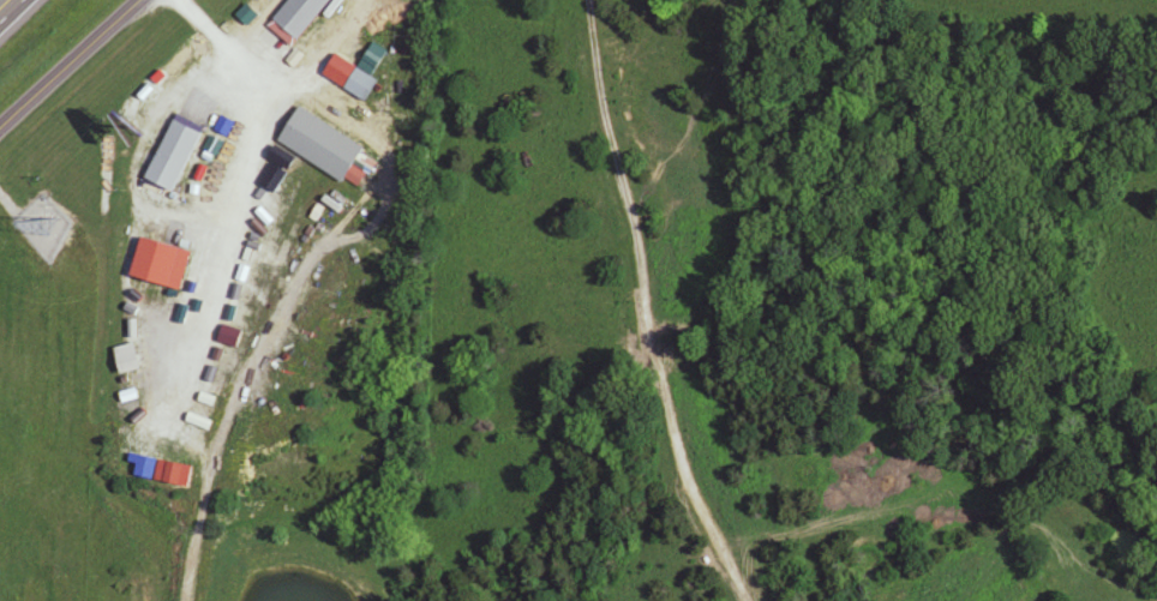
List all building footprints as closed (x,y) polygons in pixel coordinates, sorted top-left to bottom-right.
[(271,28),(296,48),(335,0),(294,0),(271,28)] [(346,182),(350,175),(352,176),(369,148),(302,108),(281,143),(346,182)] [(177,190),(204,132),(176,119),(149,178),(177,190)] [(193,249),(143,238),(135,278),(185,289),(193,249)]
